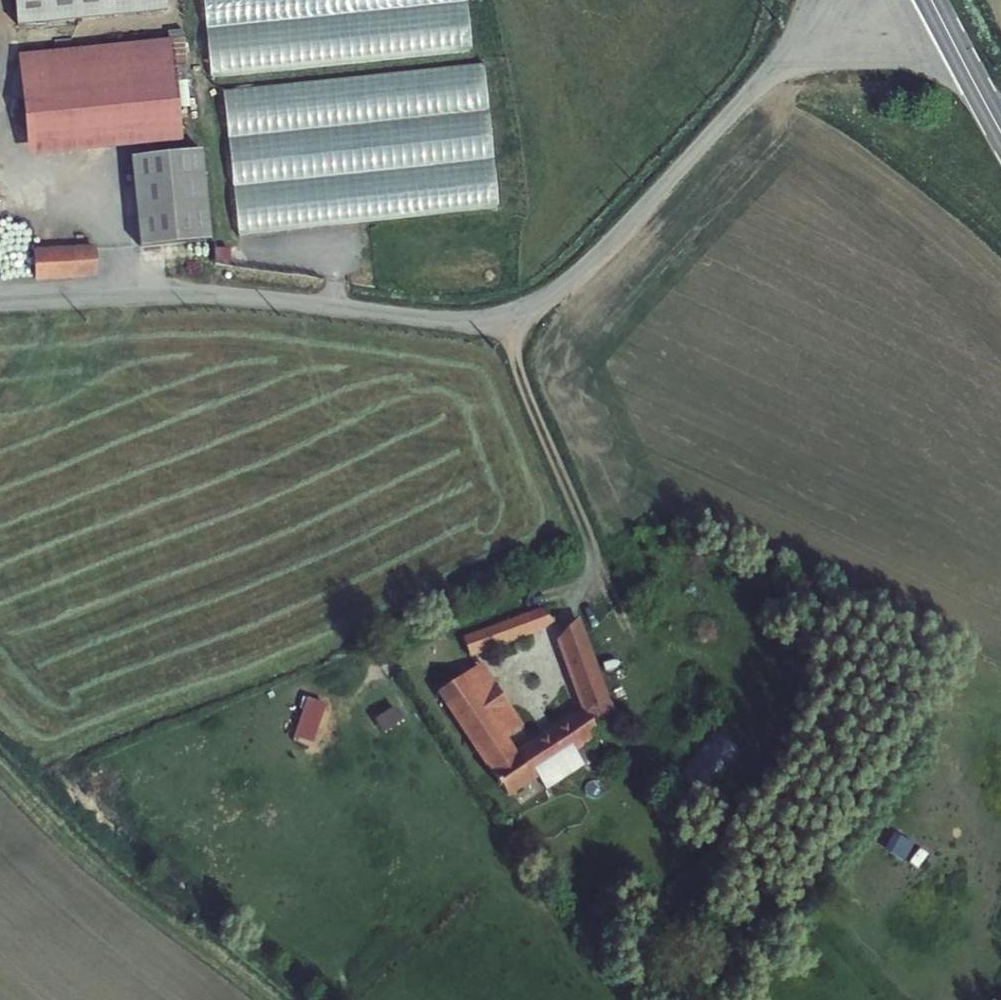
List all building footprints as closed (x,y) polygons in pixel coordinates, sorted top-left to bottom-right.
[(11,21),(171,13),(170,0),(10,0),(11,21)] [(211,89),(470,58),(463,0),(200,0),(211,89)] [(472,68),(212,99),(230,244),(489,213),(472,68)] [(168,74),(14,79),(16,160),(170,154),(168,74)] [(21,258),(22,287),(77,285),(75,258),(21,258)] [(545,603),(466,632),(472,650),(550,619),(545,603)] [(584,710),(606,695),(578,622),(578,620),(560,635),(584,710)] [(485,657),(462,673),(479,699),(502,682),(485,657)] [(492,770),(516,754),(479,699),(462,673),(439,687),(492,770)] [(295,735),(315,742),(329,702),(309,695),(295,735)] [(584,710),(598,730),(619,716),(606,695),(584,710)] [(384,731),(406,720),(398,705),(376,716),(384,731)] [(537,770),(549,787),(581,764),(570,750),(598,730),(584,710),(516,754),(530,775),(537,770)] [(505,791),(530,775),(516,754),(492,770),(505,791)]
